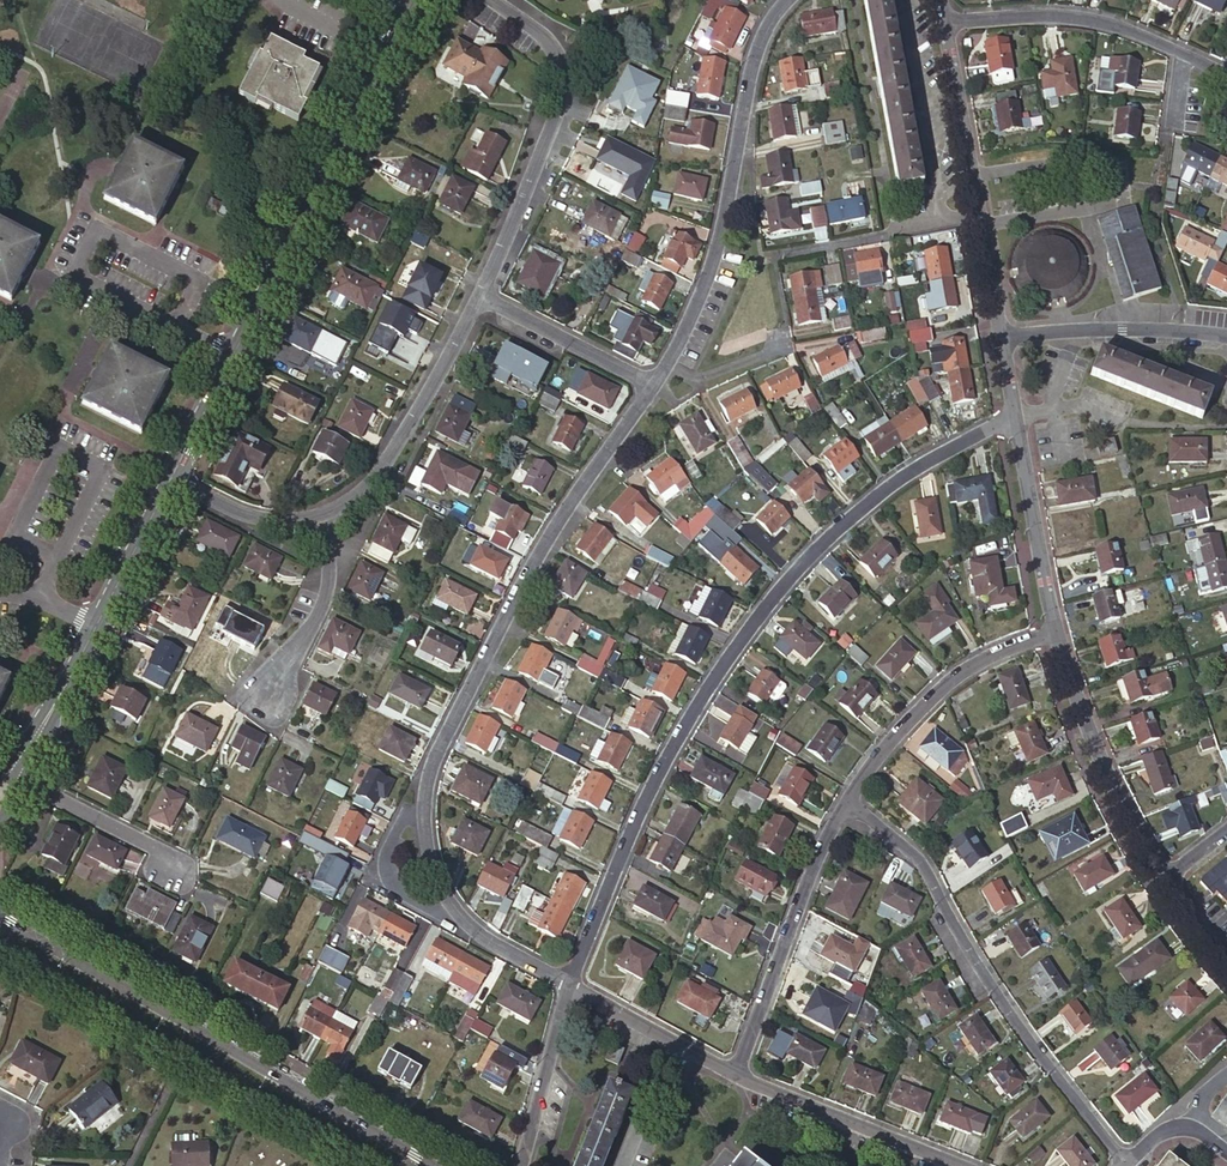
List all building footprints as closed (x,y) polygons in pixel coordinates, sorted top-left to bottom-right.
[(723,0),(708,0),(706,3),(720,10),(722,7),(725,9),(716,26),(711,24),(709,28),(714,31),(709,41),(710,42),(708,46),(724,54),(727,50),(729,51),(745,19),(733,13),(737,7),(723,0)] [(889,0),(864,0),(898,189),(923,184),(889,0)] [(1173,10),(1175,7),(1178,0),(1151,0),(1173,10)] [(1175,7),(1181,10),(1186,0),(1178,0),(1175,7)] [(1226,0),(1197,0),(1195,3),(1219,14),(1226,0)] [(846,30),(842,13),(832,14),(831,11),(800,17),(804,38),(846,30)] [(312,86),(320,70),(304,62),(306,56),(271,39),(263,54),(261,53),(253,69),(239,96),(256,105),(258,101),(273,109),(299,122),(308,104),(304,102),(312,86)] [(474,41),(470,48),(480,54),(482,50),(484,47),(482,42),(474,41)] [(1012,72),(1006,41),(985,44),(990,75),(993,75),(994,84),(1013,81),(1011,72),(1012,72)] [(480,54),(470,48),(457,42),(444,66),(466,79),(463,86),(487,99),(507,64),(482,50),(480,54)] [(719,100),(725,63),(703,59),(697,96),(719,100)] [(1110,59),(1108,73),(1115,74),(1114,87),(1134,90),(1138,64),(1110,59)] [(801,60),(779,64),(785,94),(806,90),(801,60)] [(1044,90),(1056,88),(1057,98),(1077,94),(1070,60),(1051,63),(1053,73),(1042,75),(1044,90)] [(1115,74),(1108,73),(1107,86),(1114,87),(1115,74)] [(636,113),(647,92),(621,79),(610,100),(627,109),(624,115),(632,119),(636,113)] [(841,96),(839,83),(817,88),(820,100),(841,96)] [(316,88),(312,86),(304,102),(308,104),(316,88)] [(1056,88),(1044,90),(1046,100),(1057,98),(1056,88)] [(689,96),(668,91),(665,107),(687,111),(689,96)] [(1019,117),(1015,93),(993,97),(996,109),(991,110),(994,128),(1000,129),(1001,134),(1031,128),(1028,115),(1019,117)] [(795,106),(790,107),(796,137),(800,136),(795,106)] [(685,123),(687,111),(665,107),(663,119),(685,123)] [(790,107),(768,111),(774,141),(796,137),(790,107)] [(1135,140),(1139,114),(1118,111),(1114,137),(1135,140)] [(714,126),(692,122),(690,133),(686,132),(671,129),(668,143),(709,151),(714,126)] [(824,135),(838,132),(837,124),(822,126),(824,135)] [(475,129),(470,140),(479,144),(484,133),(475,129)] [(850,131),(838,132),(824,135),(826,145),(851,141),(850,131)] [(486,181),(505,145),(486,135),(476,154),(470,151),(465,161),(471,164),(467,171),(486,181)] [(643,162),(645,158),(607,139),(597,161),(635,180),(636,176),(643,162)] [(155,225),(183,169),(133,144),(104,200),(155,225)] [(1219,158),(1219,157),(1193,144),(1183,164),(1209,178),(1209,177),(1219,158)] [(860,148),(849,150),(851,161),(862,159),(860,148)] [(791,171),(787,154),(766,158),(769,177),(760,178),(762,189),(793,183),(791,171)] [(1219,157),(1219,158),(1209,177),(1209,178),(1226,186),(1226,161),(1219,157)] [(398,181),(412,187),(424,194),(435,173),(409,160),(398,180),(398,181)] [(471,164),(465,161),(461,168),(467,171),(471,164)] [(650,166),(643,162),(636,176),(644,180),(650,166)] [(791,171),(793,183),(799,183),(796,171),(791,171)] [(702,202),(707,181),(678,175),(674,195),(702,202)] [(461,215),(473,189),(452,178),(439,204),(461,215)] [(1216,193),(1209,178),(1205,187),(1216,193)] [(1177,181),(1167,180),(1164,207),(1173,208),(1177,181)] [(408,194),(412,187),(398,181),(395,187),(408,194)] [(801,197),(822,194),(820,183),(800,187),(801,197)] [(670,197),(653,193),(651,203),(659,205),(658,208),(667,210),(670,197)] [(217,213),(221,204),(211,199),(206,207),(217,213)] [(786,200),(765,203),(771,234),(800,229),(797,212),(788,213),(786,200)] [(865,220),(861,201),(847,203),(841,204),(826,207),(830,226),(865,220)] [(608,237),(619,217),(593,203),(582,224),(608,237)] [(376,243),(387,221),(352,204),(341,226),(376,243)] [(826,227),(823,208),(810,210),(813,229),(826,227)] [(1125,301),(1159,289),(1132,208),(1098,220),(1109,253),(1107,254),(1108,263),(1112,263),(1125,301)] [(1222,233),(1226,236),(1226,215),(1219,232),(1222,233)] [(38,245),(0,225),(0,295),(10,301),(38,245)] [(1204,262),(1213,242),(1185,229),(1175,248),(1204,262)] [(1087,271),(1087,267),(1087,266),(1087,264),(1087,261),(1086,257),(1085,253),(1083,250),(1081,247),(1080,244),(1077,241),(1074,238),(1071,236),(1068,234),(1065,233),(1062,232),(1058,231),(1056,230),(1052,230),(1049,230),(1045,230),(1042,231),(1037,232),(1034,233),(1030,236),(1028,237),(1025,239),(1023,242),(1021,245),(1018,249),(1017,251),(1015,255),(1014,259),(1013,265),(1013,268),(1014,273),(1015,278),(1017,282),(1019,286),(1020,288),(1023,292),(1025,294),(1028,296),(1032,299),(1035,300),(1038,302),(1042,303),(1046,303),(1049,304),(1052,304),(1056,303),(1058,303),(1063,302),(1067,300),(1070,298),(1073,296),(1075,294),(1078,292),(1080,288),(1083,284),(1084,281),(1085,278),(1087,274),(1087,271)] [(693,261),(701,247),(672,232),(669,237),(673,240),(663,259),(681,268),(686,258),(693,261)] [(643,238),(634,233),(626,250),(634,254),(643,238)] [(1216,263),(1226,242),(1226,236),(1222,233),(1209,260),(1216,263)] [(890,242),(893,254),(911,250),(909,239),(890,242)] [(925,253),(930,282),(952,279),(947,249),(925,253)] [(625,251),(621,260),(636,268),(641,259),(625,251)] [(882,273),(878,251),(854,256),(853,252),(844,254),(849,282),(859,281),(858,277),(882,273)] [(542,297),(558,265),(533,253),(518,284),(542,297)] [(1206,285),(1226,294),(1226,269),(1216,263),(1206,285)] [(841,284),(838,265),(825,267),(828,286),(841,284)] [(376,290),(377,288),(374,286),(342,270),(331,292),(366,310),(367,308),(376,290)] [(645,272),(636,289),(645,294),(647,290),(654,277),(645,272)] [(790,278),(794,302),(816,298),(814,286),(819,285),(817,273),(790,278)] [(424,310),(437,285),(416,274),(403,300),(424,310)] [(390,281),(379,276),(374,286),(377,288),(376,290),(384,294),(390,281)] [(672,286),(654,277),(647,290),(645,294),(641,302),(659,311),(672,286)] [(952,279),(930,282),(933,296),(927,297),(930,313),(957,307),(952,279)] [(816,298),(822,297),(819,285),(814,286),(816,298)] [(626,296),(608,287),(605,293),(622,302),(626,296)] [(376,290),(367,308),(375,312),(383,296),(384,294),(376,290)] [(897,314),(894,293),(883,295),(887,315),(897,314)] [(824,309),(822,297),(816,298),(818,310),(824,309)] [(816,298),(794,302),(799,326),(826,321),(824,309),(818,310),(816,298)] [(402,338),(413,318),(388,306),(377,326),(402,338)] [(904,317),(905,324),(925,321),(923,314),(904,317)] [(612,351),(633,362),(643,343),(650,346),(657,332),(649,328),(651,323),(639,317),(637,322),(632,320),(630,324),(627,322),(620,335),(624,337),(620,345),(616,343),(612,351)] [(852,328),(850,318),(832,321),(835,332),(852,328)] [(310,354),(321,332),(294,319),(283,340),(310,354)] [(925,321),(905,324),(907,334),(926,331),(925,321)] [(886,339),(885,329),(860,334),(861,344),(886,339)] [(926,331),(907,334),(910,346),(933,342),(930,330),(926,331)] [(968,370),(962,339),(942,343),(948,374),(968,370)] [(855,361),(847,346),(839,350),(838,348),(813,360),(824,383),(840,375),(837,370),(855,361)] [(140,433),(168,378),(110,349),(83,404),(140,433)] [(1201,418),(1210,395),(1100,353),(1091,375),(1201,418)] [(535,388),(546,367),(519,354),(508,375),(535,388)] [(766,383),(767,385),(774,398),(775,400),(800,388),(791,370),(766,383)] [(974,400),(968,370),(948,374),(954,404),(974,400)] [(608,410),(617,391),(587,375),(578,395),(608,410)] [(928,402),(929,404),(940,398),(928,377),(916,379),(928,402)] [(920,406),(928,402),(916,379),(907,384),(920,406)] [(565,390),(549,381),(542,392),(559,401),(565,390)] [(774,398),(767,385),(762,387),(770,401),(774,398)] [(308,425),(319,403),(286,387),(275,409),(308,425)] [(559,401),(542,392),(536,404),(553,412),(559,401)] [(730,422),(755,409),(746,392),(721,404),(730,422)] [(462,432),(475,406),(454,396),(435,433),(457,443),(464,447),(470,436),(462,432)] [(820,410),(813,396),(804,400),(812,414),(820,410)] [(359,439),(372,412),(351,402),(338,428),(359,439)] [(840,430),(848,424),(832,405),(824,410),(840,430)] [(890,424),(901,443),(917,433),(918,436),(927,430),(925,428),(927,427),(915,408),(890,424)] [(715,444),(709,435),(702,424),(697,415),(679,426),(697,455),(715,444)] [(570,452),(583,427),(565,418),(552,443),(570,452)] [(702,424),(709,435),(715,432),(708,421),(702,424)] [(876,458),(901,443),(890,424),(881,430),(876,423),(860,432),(876,458)] [(337,466),(348,446),(323,433),(312,453),(337,466)] [(257,471),(268,450),(236,434),(215,475),(237,487),(236,489),(245,494),(257,471)] [(527,444),(518,439),(511,436),(504,452),(519,460),(527,444)] [(737,438),(727,444),(744,472),(753,464),(737,438)] [(796,440),(789,446),(804,464),(811,457),(796,440)] [(837,474),(859,458),(845,440),(824,456),(837,474)] [(1116,453),(1112,440),(1096,445),(1100,458),(1116,453)] [(1206,463),(1205,441),(1169,441),(1169,463),(1206,463)] [(457,490),(468,469),(437,453),(426,474),(457,490)] [(660,495),(684,477),(670,460),(652,474),(649,471),(644,474),(660,495)] [(540,496),(553,471),(535,462),(522,487),(540,496)] [(777,486),(754,463),(753,464),(744,472),(768,495),(777,486)] [(818,503),(829,494),(809,470),(789,487),(802,504),(813,496),(818,503)] [(689,484),(684,477),(660,495),(665,503),(689,484)] [(988,477),(945,486),(949,505),(981,499),(982,507),(980,507),(983,524),(997,521),(988,477)] [(1095,501),(1090,479),(1055,485),(1059,507),(1095,501)] [(646,503),(629,488),(608,511),(626,526),(646,503)] [(1206,508),(1201,489),(1167,497),(1172,516),(1206,508)] [(940,534),(934,500),(915,504),(921,538),(940,534)] [(507,507),(496,502),(489,515),(500,521),(490,542),(507,551),(517,531),(521,533),(529,517),(507,506),(507,507)] [(772,536),(789,518),(774,502),(757,520),(772,536)] [(646,503),(626,526),(630,530),(650,507),(646,503)] [(723,508),(715,515),(733,533),(741,524),(723,508)] [(733,533),(715,515),(704,527),(723,544),(733,533)] [(373,543),(367,554),(387,564),(399,540),(406,527),(385,516),(372,543),(373,543)] [(428,517),(423,526),(437,533),(441,524),(428,517)] [(691,543),(697,535),(682,521),(675,529),(691,543)] [(228,558),(239,538),(206,522),(196,542),(228,558)] [(612,539),(594,525),(576,549),(594,563),(612,539)] [(415,532),(406,527),(399,540),(409,545),(415,532)] [(1165,535),(1149,539),(1152,548),(1168,544),(1165,535)] [(1205,567),(1224,561),(1217,535),(1185,543),(1188,553),(1200,550),(1205,567)] [(612,539),(594,563),(598,566),(616,542),(612,539)] [(875,578),(897,557),(882,542),(860,563),(875,578)] [(1116,544),(1095,549),(1102,575),(1122,570),(1116,544)] [(1168,544),(1152,548),(1154,556),(1170,553),(1168,544)] [(479,548),(472,545),(464,562),(470,566),(479,548)] [(281,559),(254,546),(244,567),(270,580),(281,559)] [(498,581),(508,561),(480,547),(479,548),(470,566),(498,581)] [(658,563),(668,569),(673,559),(650,548),(646,557),(658,563)] [(744,586),(758,569),(735,548),(720,564),(744,586)] [(1002,592),(996,559),(970,564),(976,597),(988,595),(990,606),(1015,602),(1013,590),(1002,592)] [(1224,561),(1205,567),(1193,569),(1200,594),(1211,591),(1212,593),(1226,589),(1226,574),(1224,561)] [(586,575),(565,562),(550,586),(554,589),(562,593),(572,599),(586,575)] [(369,601),(382,575),(361,564),(348,590),(369,601)] [(466,615),(475,597),(446,582),(437,600),(466,615)] [(638,602),(643,592),(622,582),(618,592),(638,602)] [(834,618),(855,597),(841,582),(819,604),(834,618)] [(665,594),(649,585),(645,593),(661,602),(665,594)] [(928,641),(957,621),(946,605),(949,603),(937,585),(924,592),(927,597),(925,598),(934,612),(917,625),(928,641)] [(191,631),(208,598),(188,588),(178,609),(169,605),(163,617),(176,623),(191,631)] [(693,615),(719,628),(732,601),(712,591),(706,588),(693,615)] [(562,593),(554,589),(551,593),(559,598),(562,593)] [(1112,593),(1117,609),(1126,607),(1121,590),(1112,593)] [(1112,591),(1091,597),(1099,624),(1120,618),(1117,609),(1112,593),(1112,591)] [(645,593),(643,592),(638,602),(656,611),(661,602),(645,593)] [(577,620),(558,610),(544,637),(564,647),(577,620)] [(254,650),(264,630),(241,618),(231,639),(254,650)] [(333,647),(348,654),(359,634),(333,620),(318,649),(329,655),(330,654),(333,647)] [(191,631),(176,623),(172,632),(172,634),(185,640),(187,640),(191,631)] [(689,628),(681,624),(666,654),(676,654),(681,644),(689,628)] [(806,661),(819,645),(813,640),(816,635),(804,625),(800,629),(794,624),(780,639),(806,661)] [(696,664),(709,638),(689,628),(681,644),(676,654),(696,664)] [(451,666),(460,648),(431,633),(421,651),(451,666)] [(622,633),(618,641),(634,649),(638,641),(622,633)] [(1118,636),(1098,642),(1107,667),(1133,659),(1130,650),(1124,652),(1118,636)] [(604,669),(618,641),(612,638),(598,666),(604,669)] [(169,675),(181,652),(160,641),(149,664),(169,675)] [(891,680),(915,654),(900,641),(877,667),(891,680)] [(551,656),(531,645),(518,672),(538,682),(551,656)] [(854,646),(846,653),(861,667),(868,659),(854,646)] [(344,661),(348,654),(333,647),(330,654),(344,661)] [(580,658),(576,667),(598,679),(604,669),(598,666),(580,658)] [(672,702),(685,675),(666,665),(660,675),(652,691),(672,702)] [(598,679),(620,690),(625,680),(604,669),(598,679)] [(643,687),(652,691),(660,675),(652,670),(643,687)] [(1028,703),(1017,670),(998,677),(1010,709),(1028,703)] [(765,705),(779,682),(763,671),(748,694),(765,705)] [(1145,681),(1142,672),(1122,679),(1131,704),(1171,691),(1166,674),(1145,681)] [(9,680),(0,676),(0,698),(9,680)] [(420,709),(429,691),(399,676),(390,694),(420,709)] [(1210,693),(1205,678),(1196,680),(1202,696),(1210,693)] [(524,690),(506,681),(492,707),(512,718),(524,690)] [(864,709),(873,699),(876,695),(860,681),(847,696),(840,704),(856,719),(864,709)] [(325,716),(335,696),(314,684),(303,705),(325,716)] [(805,702),(813,692),(805,686),(797,696),(805,702)] [(135,721),(145,701),(121,688),(110,708),(135,721)] [(847,696),(842,691),(834,699),(840,704),(847,696)] [(564,699),(559,709),(573,715),(578,718),(583,709),(564,699)] [(649,738),(662,711),(642,701),(637,712),(629,729),(649,738)] [(578,718),(605,730),(610,719),(585,706),(583,709),(578,718)] [(620,725),(629,729),(637,712),(627,708),(620,725)] [(205,753),(217,730),(186,714),(175,737),(205,753)] [(1159,739),(1150,714),(1130,720),(1139,745),(1159,739)] [(499,726),(479,716),(465,743),(485,753),(487,750),(491,753),(498,739),(493,737),(499,726)] [(738,750),(748,734),(752,726),(734,716),(720,739),(727,743),(725,748),(727,749),(730,745),(738,750)] [(1046,755),(1032,724),(1013,732),(1019,744),(1027,763),(1046,755)] [(825,763),(843,738),(825,725),(808,750),(825,763)] [(254,759),(264,738),(242,727),(231,747),(254,759)] [(404,763),(415,741),(390,728),(379,750),(404,763)] [(955,776),(966,762),(962,752),(934,730),(919,748),(946,771),(947,770),(955,776)] [(1013,732),(1006,736),(1011,748),(1019,744),(1013,732)] [(555,752),(558,745),(535,733),(531,742),(554,754),(555,752)] [(617,771),(631,744),(611,734),(606,745),(601,742),(593,756),(598,759),(597,761),(617,771)] [(756,739),(748,734),(738,750),(746,755),(756,739)] [(795,756),(800,747),(781,736),(776,745),(795,756)] [(1213,747),(1210,739),(1199,743),(1201,751),(1213,747)] [(581,754),(559,743),(558,745),(555,752),(577,764),(581,754)] [(1169,777),(1160,753),(1142,759),(1154,795),(1173,789),(1169,777)] [(111,799),(126,770),(102,758),(87,787),(111,799)] [(732,775),(702,759),(692,778),(712,789),(708,797),(718,803),(722,794),(732,775)] [(288,797),(301,771),(280,760),(267,786),(288,797)] [(465,767),(458,780),(455,785),(452,791),(480,805),(492,781),(465,767)] [(1067,787),(1058,768),(1028,782),(1036,801),(1067,787)] [(797,806),(812,780),(794,769),(779,796),(797,806)] [(374,804),(387,779),(369,770),(356,796),(374,804)] [(534,792),(539,783),(541,778),(527,770),(520,785),(526,788),(534,792)] [(603,800),(612,784),(592,773),(585,788),(579,799),(579,800),(598,810),(599,809),(603,800)] [(1174,775),(1169,777),(1173,789),(1179,787),(1174,775)] [(924,825),(943,802),(916,780),(897,803),(924,825)] [(329,781),(325,789),(343,798),(347,790),(329,781)] [(955,781),(949,788),(964,800),(974,796),(955,781)] [(567,797),(539,783),(534,792),(563,807),(567,797)] [(1223,785),(1209,791),(1212,797),(1221,793),(1225,804),(1226,803),(1226,783),(1226,784),(1223,785)] [(753,784),(748,794),(764,802),(769,792),(753,784)] [(579,799),(585,788),(579,785),(574,796),(579,799)] [(176,788),(173,794),(184,799),(187,793),(176,788)] [(169,829),(184,799),(173,794),(163,789),(148,818),(169,829)] [(743,802),(748,794),(740,790),(736,798),(743,802)] [(759,811),(764,802),(748,794),(743,802),(759,811)] [(1172,812),(1162,816),(1167,830),(1176,827),(1181,837),(1199,831),(1189,806),(1197,803),(1194,797),(1183,801),(1169,807),(1172,812)] [(743,802),(736,798),(732,806),(739,810),(743,802)] [(611,804),(603,800),(599,809),(607,813),(611,804)] [(680,805),(664,836),(684,847),(700,816),(680,805)] [(580,849),(593,823),(565,808),(552,833),(561,838),(560,839),(580,849)] [(353,847),(366,822),(361,820),(362,817),(353,812),(352,815),(348,813),(335,838),(353,847)] [(1089,845),(1073,815),(1038,833),(1044,844),(1061,835),(1071,854),(1089,845)] [(778,858),(793,827),(773,817),(758,848),(778,858)] [(254,858),(264,838),(227,819),(217,839),(254,858)] [(477,856),(488,833),(463,820),(451,843),(477,856)] [(518,820),(512,832),(542,847),(546,850),(553,838),(518,820)] [(985,855),(999,845),(983,820),(968,831),(969,832),(952,844),(969,869),(986,858),(985,855)] [(63,866),(66,860),(78,837),(56,826),(42,855),(52,860),(63,866)] [(315,849),(319,840),(303,832),(301,836),(299,841),(315,849)] [(115,870),(125,851),(95,836),(86,855),(115,870)] [(684,847),(664,836),(650,861),(671,872),(684,847)] [(555,864),(559,856),(546,850),(542,847),(538,856),(555,864)] [(331,890),(344,865),(326,855),(313,881),(331,890)] [(1102,858),(1085,868),(1081,870),(1073,875),(1084,892),(1113,875),(1102,858)] [(1202,878),(1200,883),(1207,891),(1211,896),(1215,893),(1225,903),(1226,902),(1226,858),(1202,878)] [(70,862),(66,860),(63,866),(52,860),(47,869),(62,877),(70,862)] [(766,897),(775,878),(745,863),(736,881),(766,897)] [(488,864),(477,885),(503,898),(510,885),(513,886),(517,879),(488,864)] [(848,920),(867,885),(844,873),(825,908),(848,920)] [(552,901),(572,911),(585,884),(565,874),(552,901)] [(277,901),(284,886),(267,878),(260,893),(277,901)] [(1003,913),(1014,907),(999,881),(981,891),(995,915),(1001,910),(1003,913)] [(910,918),(920,900),(890,885),(880,903),(910,918)] [(535,892),(524,887),(512,908),(524,914),(535,892)] [(664,921),(673,903),(643,887),(634,905),(664,921)] [(162,929),(171,934),(181,916),(172,912),(176,904),(148,890),(145,895),(135,890),(125,911),(137,917),(139,913),(163,925),(162,929)] [(378,934),(388,914),(362,900),(351,920),(347,928),(365,938),(370,929),(378,934)] [(1104,912),(1114,926),(1123,939),(1140,928),(1121,900),(1104,912)] [(558,938),(572,911),(552,901),(545,915),(538,912),(532,925),(558,938)] [(139,913),(137,917),(162,929),(163,925),(139,913)] [(414,928),(388,914),(378,934),(404,948),(414,928)] [(746,940),(752,929),(729,917),(726,924),(715,918),(712,924),(709,923),(700,939),(731,957),(741,939),(746,940)] [(195,962),(212,929),(190,918),(173,951),(195,962)] [(1036,927),(1032,920),(1007,935),(1021,958),(1039,947),(1029,932),(1036,927)] [(1123,939),(1114,926),(1108,930),(1117,943),(1123,939)] [(840,967),(852,973),(853,974),(863,954),(830,937),(820,956),(840,967)] [(913,978),(930,967),(913,939),(896,949),(913,978)] [(447,982),(462,954),(435,940),(420,967),(447,982)] [(1156,941),(1118,969),(1133,990),(1142,984),(1139,981),(1169,959),(1156,941)] [(643,980),(655,957),(628,942),(616,965),(643,980)] [(337,964),(342,955),(325,946),(317,963),(334,971),(340,974),(344,968),(337,964)] [(488,968),(462,954),(447,982),(443,988),(452,992),(455,986),(473,996),(488,968)] [(348,958),(342,955),(337,964),(344,968),(348,958)] [(1048,998),(1064,987),(1046,961),(1030,972),(1048,998)] [(277,1011),(289,989),(280,984),(263,976),(245,967),(234,962),(223,984),(245,995),(244,997),(253,1001),(254,999),(277,1011)] [(307,984),(314,970),(305,965),(298,980),(307,984)] [(849,980),(852,973),(840,967),(836,973),(849,980)] [(395,970),(379,998),(387,1003),(403,975),(395,970)] [(411,978),(403,974),(403,975),(387,1003),(396,1007),(411,978)] [(938,1021),(956,1010),(938,981),(921,992),(938,1021)] [(701,991),(686,983),(677,1002),(709,1019),(719,1000),(714,998),(716,993),(703,986),(701,991)] [(1186,1015),(1203,1000),(1187,983),(1170,998),(1186,1015)] [(507,985),(496,1005),(529,1022),(539,1003),(507,985)] [(838,1024),(848,1005),(816,988),(806,1007),(838,1024)] [(310,1035),(320,1040),(334,1015),(334,1014),(334,1013),(339,1004),(318,993),(312,1003),(298,1028),(300,1029),(299,1032),(308,1037),(310,1035)] [(379,998),(376,996),(366,1012),(378,1019),(387,1003),(379,998)] [(1076,1035),(1091,1024),(1073,999),(1057,1011),(1076,1035)] [(334,1013),(334,1014),(355,1025),(360,1016),(339,1004),(334,1013)] [(452,1037),(462,1043),(469,1029),(473,1021),(472,1020),(474,1016),(467,1013),(465,1017),(464,1016),(452,1037)] [(334,1015),(320,1040),(330,1046),(325,1054),(336,1060),(355,1025),(334,1014),(334,1015)] [(978,1055),(995,1044),(976,1016),(959,1028),(978,1055)] [(492,1029),(474,1020),(473,1021),(469,1029),(486,1039),(492,1029)] [(1199,1061),(1224,1038),(1210,1023),(1185,1046),(1199,1061)] [(814,1069),(824,1051),(794,1035),(785,1053),(814,1069)] [(1111,1070),(1130,1054),(1124,1048),(1126,1046),(1119,1038),(1115,1042),(1110,1035),(1093,1049),(1111,1070)] [(917,1045),(906,1036),(899,1054),(911,1059),(917,1045)] [(48,1085),(59,1062),(22,1042),(10,1064),(48,1085)] [(604,1060),(616,1065),(622,1051),(610,1046),(604,1060)] [(378,1072),(410,1090),(420,1070),(389,1053),(378,1072)] [(481,1079),(502,1091),(515,1066),(494,1055),(481,1079)] [(1024,1083),(1007,1060),(989,1073),(1006,1096),(1008,1095),(1011,1100),(1019,1093),(1018,1092),(1021,1090),(1018,1087),(1024,1083)] [(875,1096),(882,1078),(851,1065),(844,1084),(875,1096)] [(1128,1114),(1157,1091),(1143,1074),(1114,1097),(1128,1114)] [(84,1130),(117,1103),(101,1083),(68,1109),(84,1130)] [(921,1115),(928,1096),(898,1084),(890,1102),(921,1115)] [(630,1095),(619,1090),(619,1088),(615,1087),(614,1088),(607,1086),(576,1165),(602,1165),(630,1095)] [(1211,1115),(1226,1127),(1226,1094),(1211,1115)] [(1023,1138),(1049,1117),(1036,1101),(1010,1122),(1023,1138)] [(457,1121),(490,1139),(500,1120),(468,1102),(457,1121)] [(978,1116),(946,1103),(939,1122),(970,1134),(978,1116)] [(1094,1165),(1073,1139),(1057,1151),(1069,1165),(1092,1165),(1094,1165)] [(207,1144),(172,1145),(172,1165),(208,1165),(207,1144)] [(1166,1157),(1159,1165),(1178,1165),(1166,1157)]
